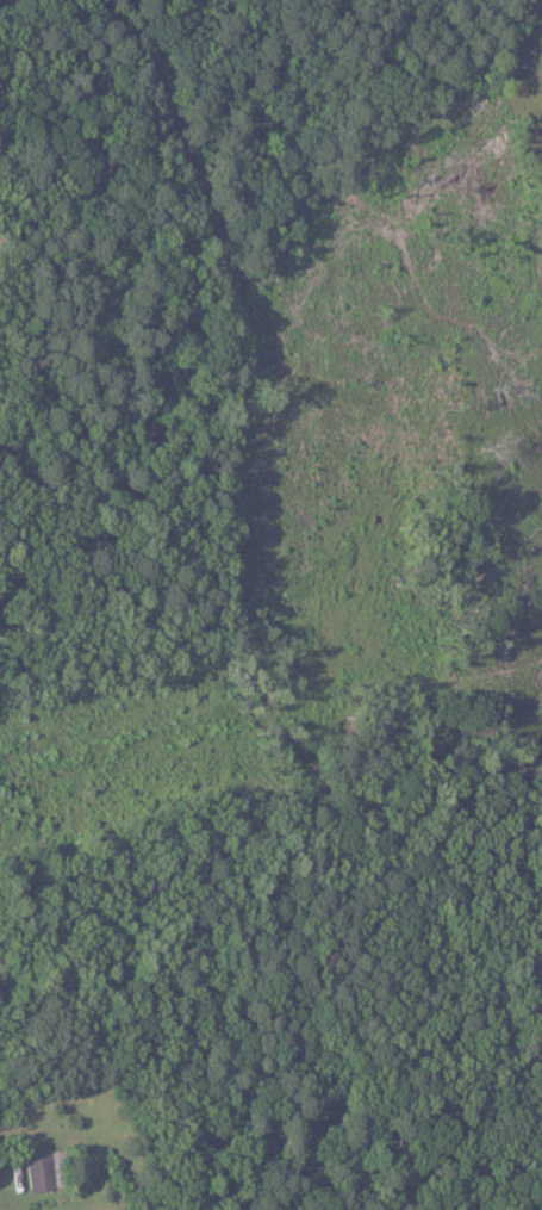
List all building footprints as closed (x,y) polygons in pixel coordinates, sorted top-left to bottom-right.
[(61,1181),(60,1152),(25,1153),(26,1191),(51,1190),(51,1181),(61,1181)]
